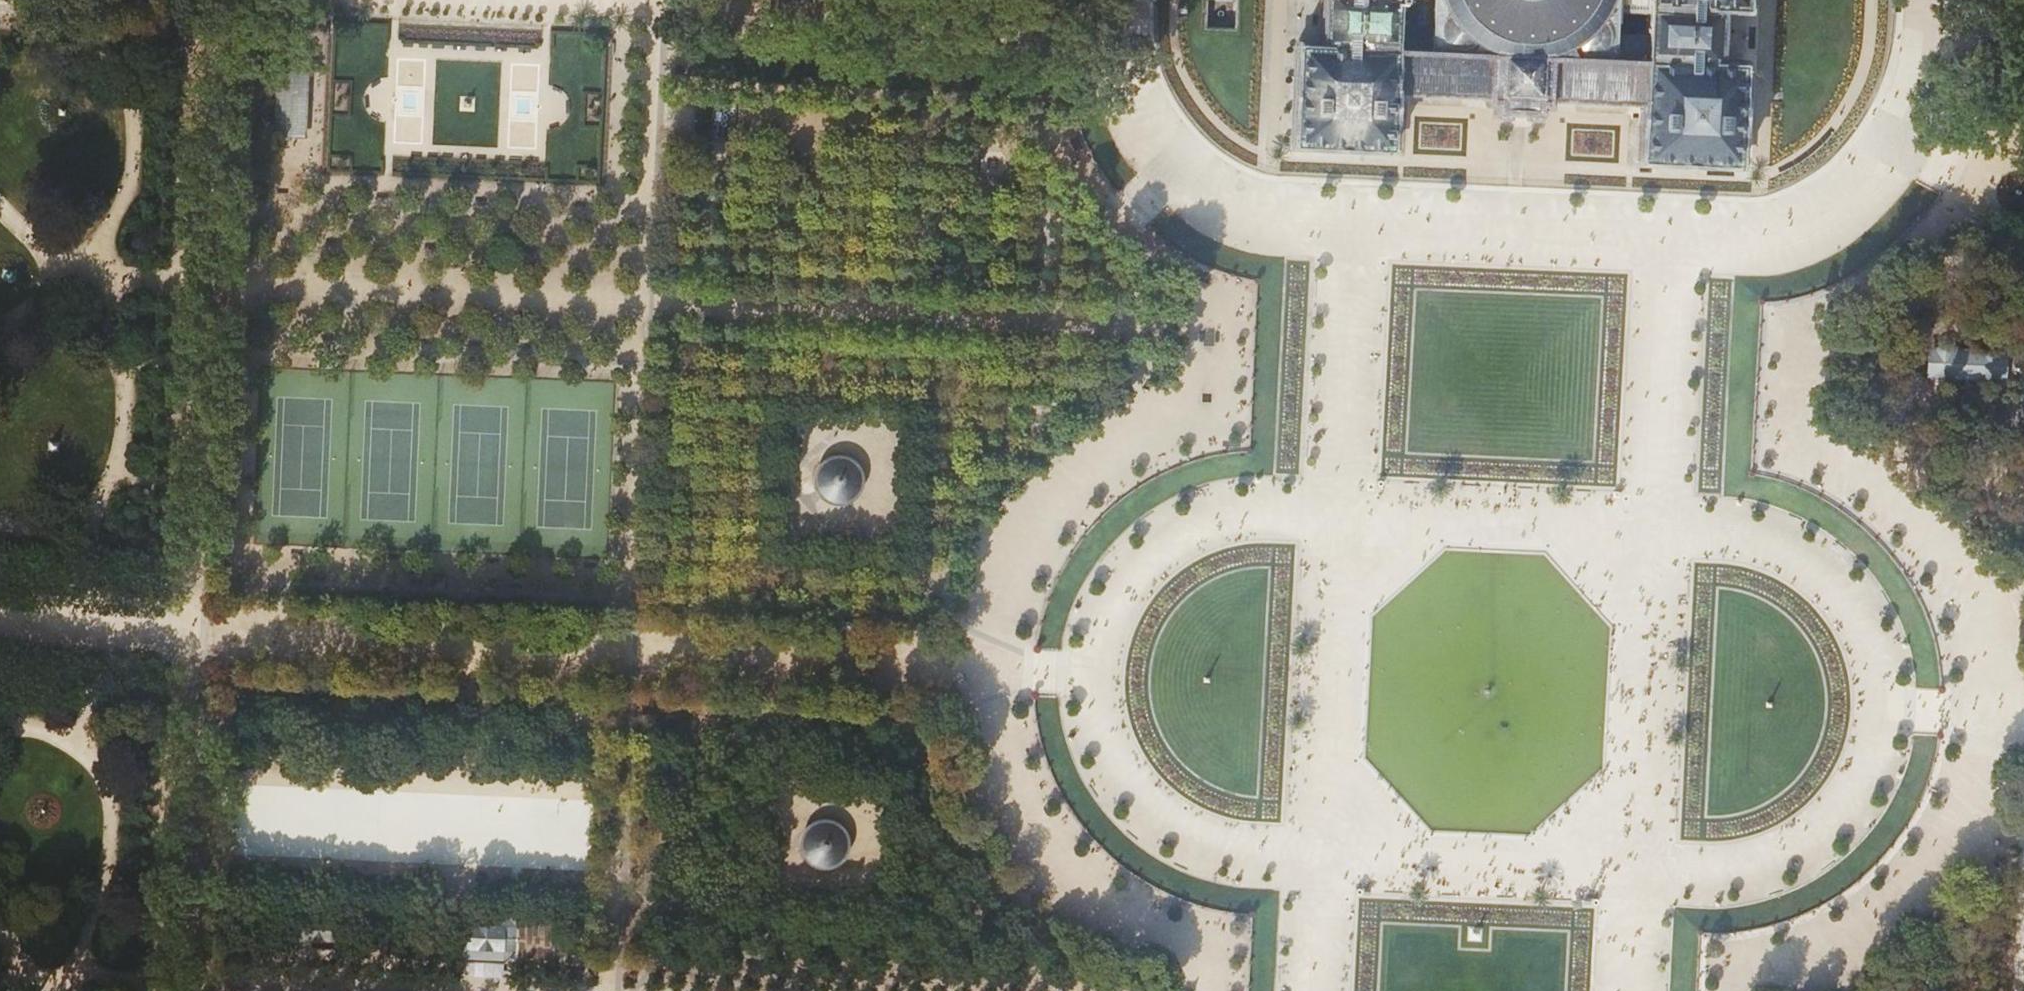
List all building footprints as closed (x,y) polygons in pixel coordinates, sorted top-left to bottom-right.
[(1320,44),(1297,43),(1293,148),(1394,152),(1397,92),(1490,96),(1489,102),(1498,103),(1497,111),(1497,116),(1510,117),(1528,118),(1541,118),(1541,113),(1541,104),(1548,105),(1549,98),(1640,102),(1638,163),(1740,167),(1742,132),(1745,61),(1721,60),(1724,10),(1747,11),(1748,0),(1426,0),(1424,48),(1399,47),(1401,0),(1322,0),(1320,44)] [(149,71),(162,71),(162,66),(163,57),(150,56),(149,71)] [(307,58),(274,56),(269,136),(302,139),(307,58)] [(1930,372),(1995,375),(1996,355),(1936,351),(1931,351),(1930,372)] [(822,463),(818,468),(814,475),(813,484),(815,492),(820,499),(827,504),(835,506),(840,506),(848,504),(855,498),(860,491),(862,483),(861,478),(859,470),(853,464),(846,459),(838,458),(830,459),(822,463)] [(807,825),(800,831),(797,838),(795,847),(796,856),(801,863),(808,869),(816,873),(825,873),(831,871),(839,866),(844,859),(847,850),(847,841),(845,837),(840,829),(833,824),(824,821),(815,822),(807,825)] [(565,912),(414,904),(412,961),(562,969),(565,912)] [(1249,990),(1276,990),(1275,905),(1248,906),(1249,990)] [(301,920),(298,920),(297,947),(323,948),(324,921),(301,920)]
